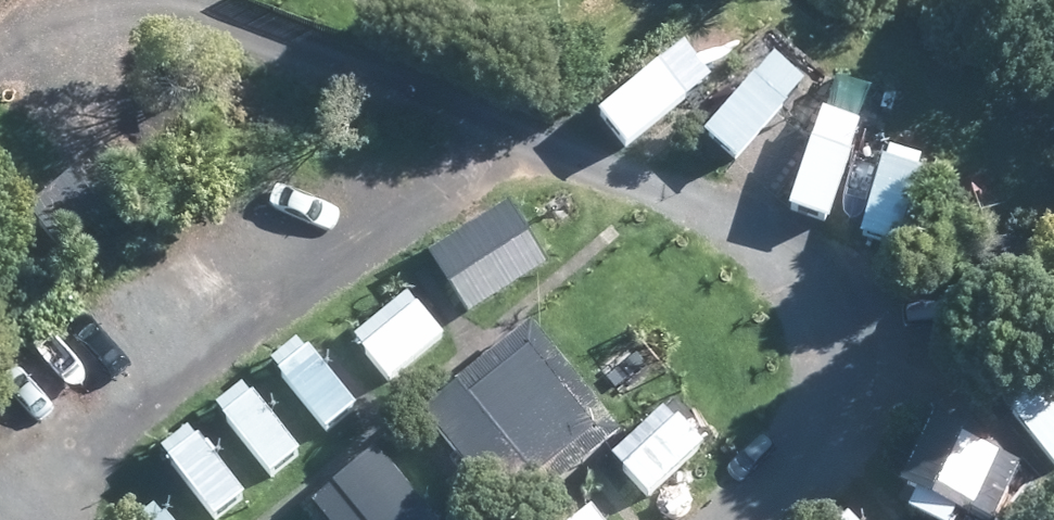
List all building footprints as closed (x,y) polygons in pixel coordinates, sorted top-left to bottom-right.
[(786,47),(753,15),(747,9),(714,44),(738,68),(695,114),(690,119),(750,176),(760,167),(790,135),(800,124),(833,157),(866,124),(786,47)] [(888,191),(911,219),(938,196),(948,209),(982,179),(968,162),(990,142),(957,104),(934,125),(931,120),(871,172),(888,191)] [(111,217),(92,196),(75,177),(33,213),(68,254),(111,217)] [(888,224),(903,213),(889,196),(876,207),(888,224)] [(475,322),(555,271),(515,207),(434,259),(439,267),(475,322)] [(379,389),(452,338),(408,277),(337,331),(379,389)] [(280,458),(352,405),(309,346),(238,400),(280,458)] [(1001,425),(1053,479),(1053,379),(1025,409),(1021,406),(1001,425)] [(475,399),(464,385),(426,416),(436,429),(497,502),(512,519),(520,519),(523,517),(553,492),(543,481),(475,399)] [(746,439),(707,397),(671,430),(654,412),(629,436),(624,442),(641,460),(628,473),(605,495),(629,519),(660,519),(746,439)] [(969,517),(973,511),(992,519),(1003,519),(1026,469),(998,455),(1000,451),(936,420),(919,459),(905,489),(969,517)] [(274,500),(223,423),(162,464),(199,519),(244,519),(274,500)] [(366,519),(440,519),(384,452),(340,488),(366,519)]
